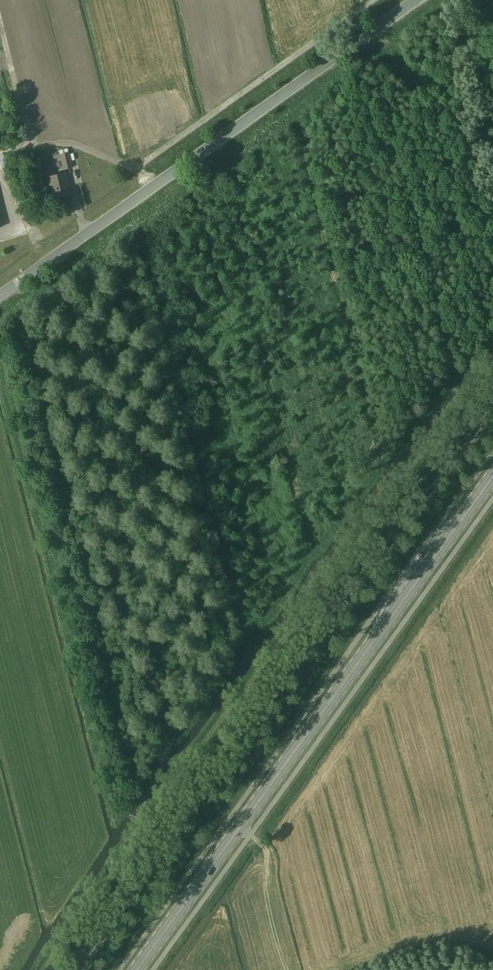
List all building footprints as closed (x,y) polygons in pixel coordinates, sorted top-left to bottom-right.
[(64,170),(72,168),(68,154),(60,156),(64,170)] [(34,173),(42,171),(40,162),(32,163),(34,173)] [(53,199),(70,195),(65,174),(48,178),(53,199)]
